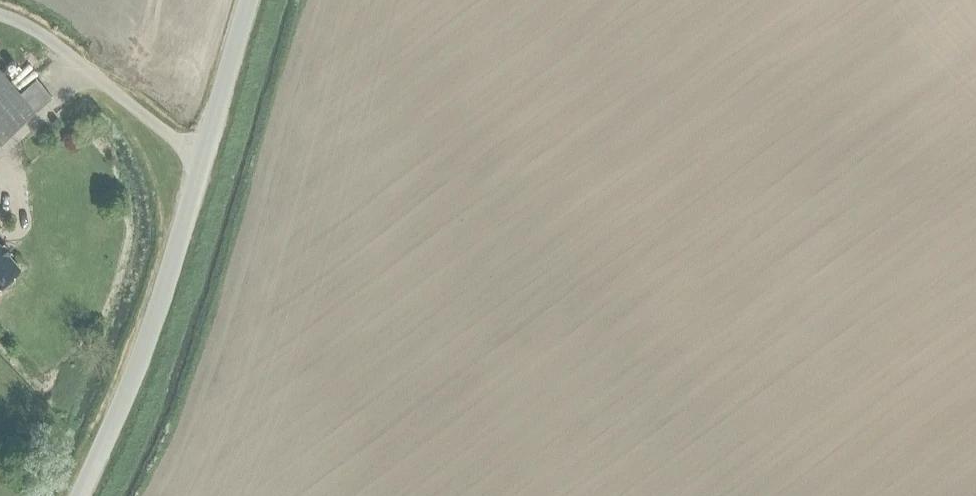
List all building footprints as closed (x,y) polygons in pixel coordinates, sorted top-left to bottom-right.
[(19,94),(0,71),(0,141),(34,112),(19,94)] [(34,112),(52,98),(37,79),(19,94),(34,112)] [(20,266),(0,243),(0,283),(20,266)]
